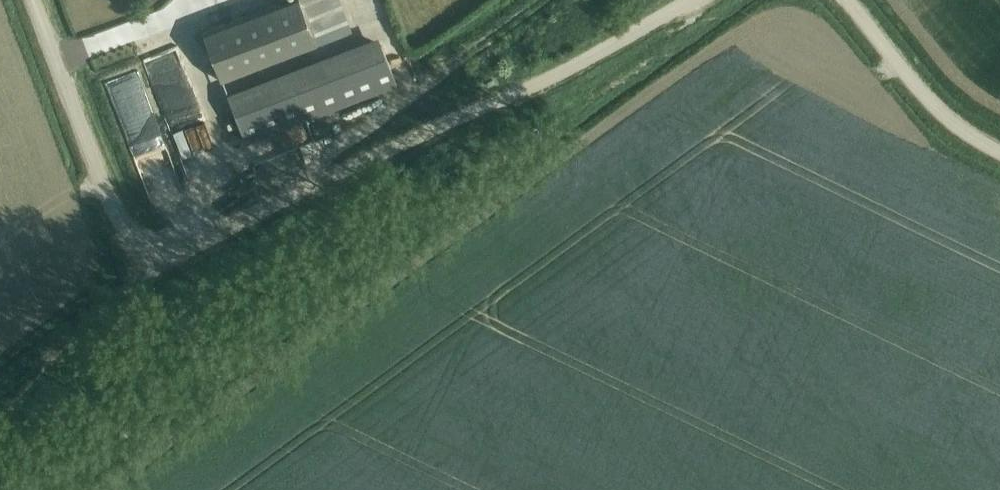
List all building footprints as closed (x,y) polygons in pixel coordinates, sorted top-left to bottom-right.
[(204,31),(222,80),(348,33),(336,2),(335,0),(287,0),(204,31)] [(160,127),(190,115),(161,40),(130,52),(160,127)] [(381,45),(231,103),(246,142),(396,85),(381,45)] [(219,95),(293,66),(289,57),(216,86),(219,95)] [(98,78),(110,118),(141,109),(129,69),(98,78)] [(131,161),(147,197),(169,187),(153,152),(131,161)]
